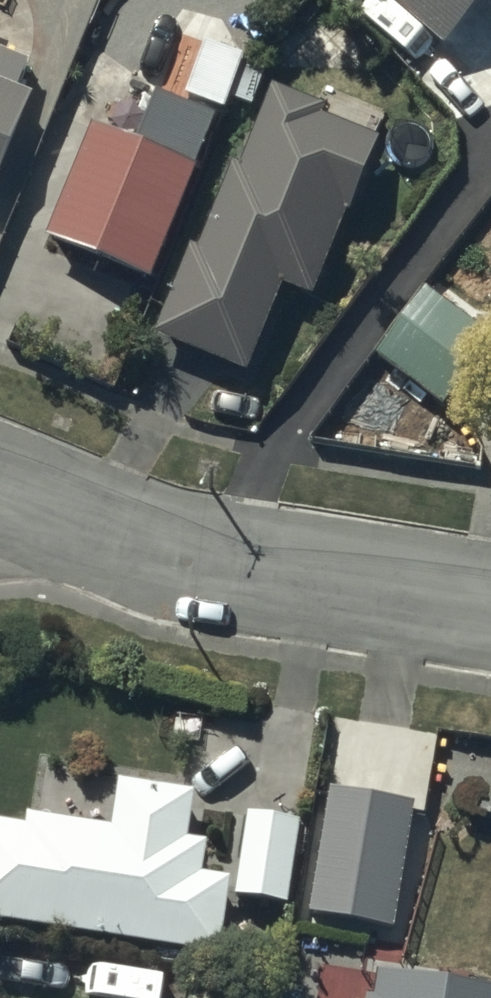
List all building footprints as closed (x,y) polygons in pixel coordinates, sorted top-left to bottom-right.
[(443,36),(475,0),(403,0),(443,36)] [(35,84),(18,77),(27,56),(0,44),(0,165),(35,84)] [(312,289),(376,130),(317,106),(320,98),(269,78),(239,153),(232,150),(194,243),(187,241),(151,331),(246,369),(282,278),(312,289)] [(95,114),(47,228),(148,271),(216,111),(154,84),(134,131),(95,114)] [(426,284),(379,348),(444,395),(490,331),(426,284)] [(129,784),(122,827),(36,814),(34,825),(0,820),(0,911),(217,945),(227,876),(199,872),(204,839),(175,835),(181,792),(129,784)] [(413,799),(338,787),(318,901),(394,913),(413,799)] [(290,816),(249,811),(239,890),(279,895),(290,816)] [(377,966),(372,997),(490,997),(490,982),(377,966)]
